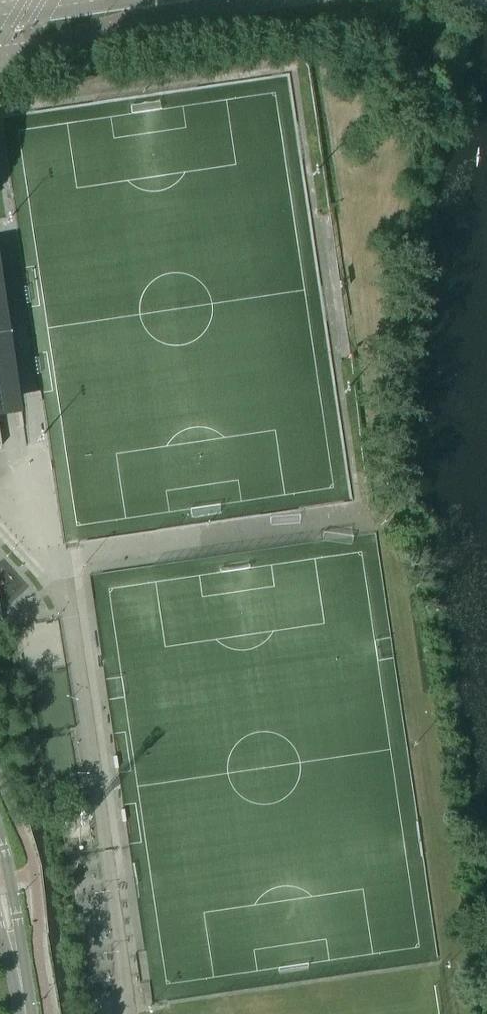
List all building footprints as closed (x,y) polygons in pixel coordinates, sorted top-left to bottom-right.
[(15,412),(17,428),(23,427),(0,267),(0,414),(15,412)]
